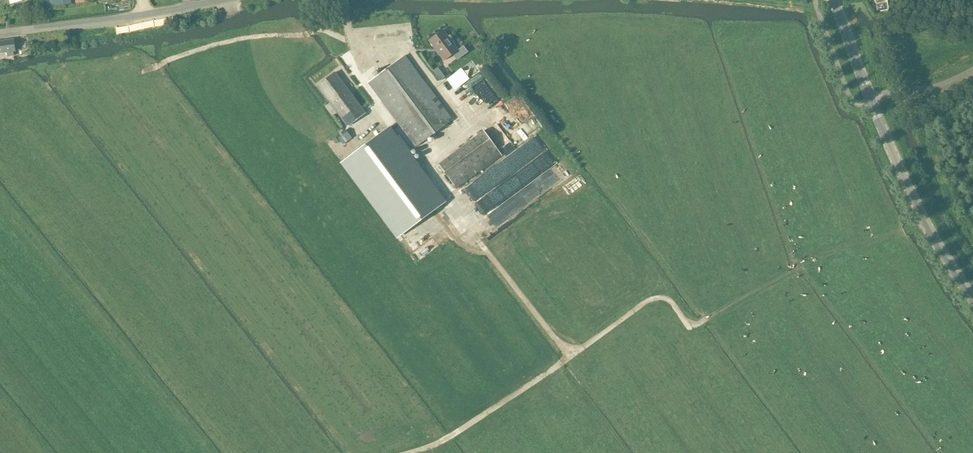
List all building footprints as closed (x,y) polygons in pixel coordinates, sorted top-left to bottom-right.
[(458,50),(453,44),(456,43),(450,36),(448,37),(443,30),(429,41),(444,60),(455,52),(458,50)] [(0,41),(0,53),(5,52),(6,56),(12,55),(12,51),(13,51),(12,39),(0,41)] [(458,50),(455,52),(460,58),(468,52),(463,46),(458,50)] [(404,56),(368,83),(397,122),(400,126),(416,147),(452,120),(404,56)] [(443,62),(433,70),(441,80),(451,72),(443,62)] [(454,89),(468,78),(461,69),(446,80),(454,89)] [(347,127),(365,113),(363,111),(360,106),(335,72),(317,86),(347,127)] [(522,107),(523,104),(511,101),(508,113),(523,116),(528,117),(530,109),(522,107)] [(389,128),(342,163),(397,237),(444,202),(389,128)] [(450,193),(502,155),(484,131),(432,169),(450,193)] [(343,144),(351,138),(348,132),(339,138),(343,144)] [(535,176),(505,191),(513,207),(543,192),(535,176)]
